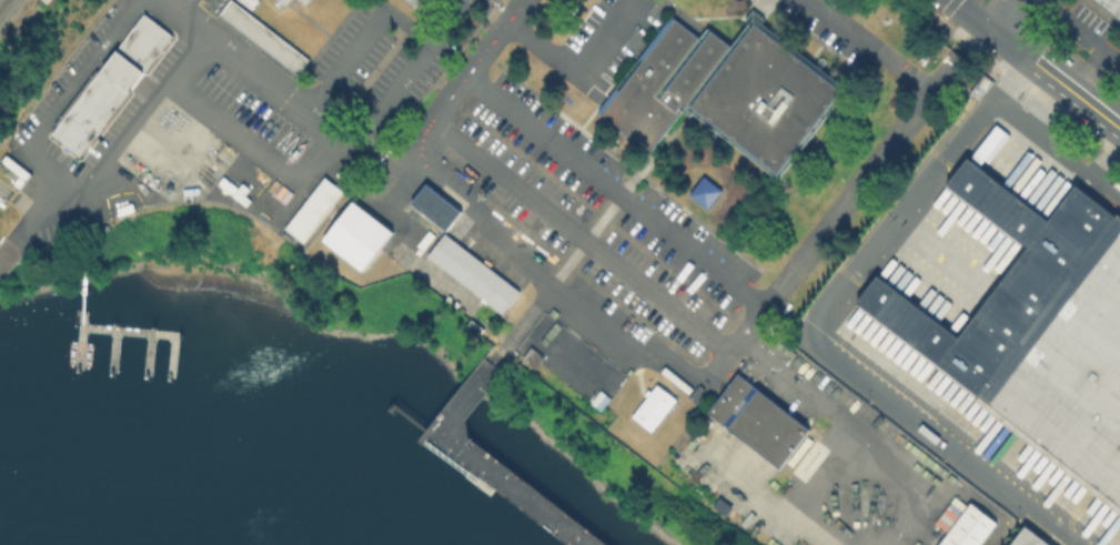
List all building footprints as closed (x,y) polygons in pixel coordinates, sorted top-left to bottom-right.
[(218,17),(230,0),(235,0),(309,59),(294,77),(218,17)] [(250,9),(238,0),(256,0),(250,9)] [(426,14),(407,0),(437,0),(426,14)] [(1119,21),(1094,0),(1119,0),(1119,21)] [(669,14),(673,18),(698,37),(706,27),(729,46),(748,23),(744,19),(751,10),(763,18),(760,22),(808,59),(825,72),(846,89),(776,179),(690,111),(687,114),(683,111),(679,110),(648,150),(601,114),(596,110),(599,105),(669,14)] [(143,71),(115,50),(143,14),(171,34),(143,71)] [(143,71),(128,90),(101,70),(115,50),(143,71)] [(101,70),(128,90),(127,92),(129,93),(80,157),(49,133),(54,127),(51,124),(94,68),(99,71),(100,69),(101,70)] [(0,161),(6,154),(30,174),(18,189),(11,183),(17,175),(0,161)] [(1076,183),(1119,217),(1119,509),(856,306),(877,279),(958,340),(1028,248),(948,186),(969,159),(1048,220),(1076,183)] [(222,174),(238,188),(241,184),(248,190),(243,195),(250,200),(244,206),(215,184),(222,174)] [(702,174),(687,193),(705,208),(720,189),(702,174)] [(291,241),(280,232),(323,176),(342,191),(303,242),(295,235),(291,241)] [(424,184),(458,211),(444,229),(410,202),(424,184)] [(181,189),(181,195),(198,193),(196,186),(181,189)] [(322,241),(352,202),(392,233),(362,272),(322,241)] [(115,208),(118,215),(134,211),(133,208),(132,203),(115,208)] [(61,222),(64,234),(78,231),(74,219),(61,222)] [(101,228),(105,233),(111,229),(107,223),(101,228)] [(426,230),(415,245),(421,250),(433,234),(426,230)] [(425,256),(442,233),(517,289),(500,312),(425,256)] [(664,367),(659,373),(687,395),(692,390),(664,367)] [(737,374),(808,430),(779,467),(745,440),(744,441),(707,413),(737,374)] [(697,383),(703,388),(693,401),(687,395),(697,383)] [(675,400),(649,432),(629,417),(645,397),(642,395),(644,393),(646,388),(650,392),(655,385),(675,400)] [(597,390),(608,397),(599,410),(588,402),(597,390)] [(806,436),(786,462),(791,466),(811,441),(806,436)] [(944,530),(964,505),(953,496),(932,521),(944,530)] [(995,522),(976,544),(934,544),(968,502),(995,522)] [(1023,527),(1046,544),(1010,544),(1023,527)]
